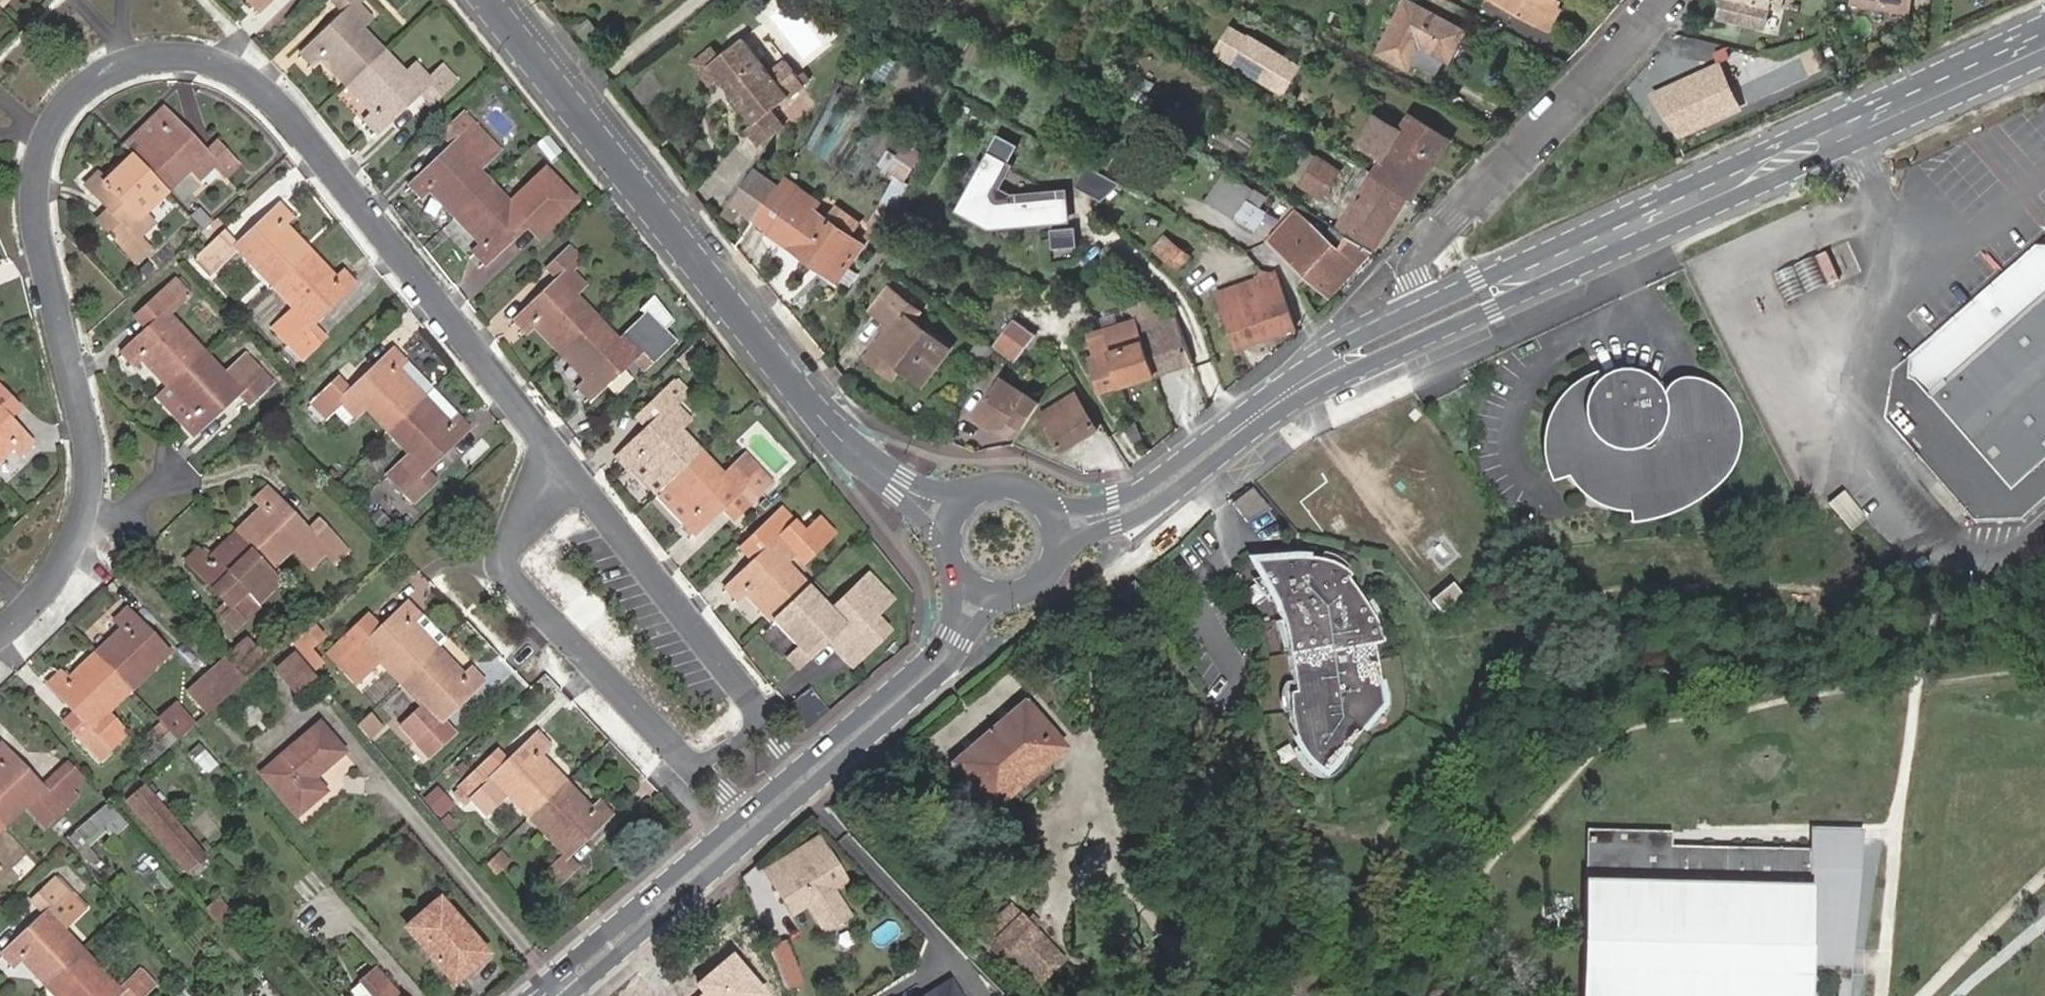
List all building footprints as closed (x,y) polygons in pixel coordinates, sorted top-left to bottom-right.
[(248,0),(259,12),(271,0),(249,0),(248,0)] [(381,53),(359,30),(370,20),(356,4),(360,0),(335,0),(333,3),(343,14),(302,55),(312,68),(320,61),(335,76),(341,71),(351,81),(381,53)] [(1415,0),(1403,0),(1377,47),(1407,63),(1418,41),(1447,57),(1464,26),(1415,0)] [(1536,19),(1547,25),(1559,3),(1554,0),(1502,0),(1536,19)] [(1716,17),(1764,28),(1769,6),(1771,0),(1720,0),(1716,17)] [(1769,6),(1780,9),(1782,0),(1771,0),(1769,6)] [(1911,0),(1850,0),(1849,3),(1909,12),(1911,0)] [(1299,68),(1248,36),(1247,38),(1232,29),(1227,36),(1242,46),(1233,61),(1284,93),(1299,68)] [(1233,61),(1242,46),(1227,36),(1218,52),(1233,61)] [(801,78),(788,62),(773,74),(746,39),(722,58),(711,66),(720,78),(725,85),(728,83),(736,92),(733,94),(757,124),(750,129),(764,146),(788,126),(776,112),(808,87),(814,82),(807,73),(801,78)] [(722,58),(715,49),(696,64),(713,85),(720,78),(711,66),(722,58)] [(404,76),(381,53),(351,81),(362,93),(357,98),(371,115),(364,122),(374,132),(419,92),(429,103),(454,81),(443,69),(429,81),(415,66),(404,76)] [(1716,115),(1718,119),(1740,109),(1719,65),(1653,95),(1681,136),(1704,125),(1702,121),(1716,115)] [(335,76),(346,86),(351,81),(341,71),(335,76)] [(351,81),(346,86),(357,98),(362,93),(351,81)] [(163,110),(124,147),(133,157),(139,163),(166,191),(190,169),(199,180),(213,167),(227,182),(241,168),(216,143),(206,154),(163,110)] [(1409,196),(1411,198),(1448,138),(1410,115),(1401,129),(1377,113),(1356,145),(1381,161),(1374,174),(1409,196)] [(1702,121),(1704,125),(1718,119),(1716,115),(1702,121)] [(460,212),(487,186),(474,172),(498,151),(463,116),(441,136),(450,146),(410,186),(421,198),(428,191),(444,208),(451,202),(460,212)] [(889,119),(881,131),(900,143),(884,169),(901,180),(918,155),(911,151),(919,138),(889,119)] [(1065,214),(1062,188),(1014,193),(1003,187),(1016,164),(991,150),(961,203),(993,221),(1065,214)] [(125,175),(139,163),(133,157),(120,169),(125,175)] [(1323,199),(1341,172),(1317,157),(1299,185),(1323,199)] [(154,225),(143,214),(166,191),(139,163),(125,175),(120,169),(106,183),(98,175),(85,187),(110,213),(127,231),(116,241),(150,277),(165,263),(141,237),(154,225)] [(1102,200),(1122,183),(1118,181),(1092,166),(1080,188),(1102,200)] [(1252,188),(1228,171),(1221,180),(1206,202),(1235,218),(1244,201),(1252,188)] [(534,240),(559,216),(554,211),(567,198),(542,172),(506,206),(487,186),(460,212),(454,218),(481,246),(480,246),(471,255),(482,265),(522,227),(534,240)] [(1409,196),(1374,174),(1342,225),(1377,245),(1409,196)] [(762,213),(776,193),(755,179),(738,204),(758,218),(761,215),(762,213)] [(775,232),(799,197),(781,185),(776,193),(762,213),(761,215),(758,218),(757,219),(775,232)] [(993,221),(961,203),(958,210),(992,229),(1073,221),(1070,187),(1062,188),(1065,214),(993,221)] [(1252,188),(1244,201),(1264,213),(1271,202),(1252,188)] [(821,202),(804,190),(799,197),(817,209),(821,202)] [(168,195),(153,209),(162,218),(177,204),(168,195)] [(864,242),(851,232),(858,222),(831,204),(824,214),(817,209),(799,197),(775,232),(792,244),(839,278),(864,242)] [(559,216),(572,203),(567,198),(554,211),(559,216)] [(1244,201),(1235,218),(1255,230),(1264,213),(1244,201)] [(444,208),(454,218),(460,212),(451,202),(444,208)] [(236,247),(273,287),(304,258),(294,248),(300,242),(282,224),(291,216),(280,206),(236,247)] [(1330,292),(1370,250),(1347,235),(1338,248),(1308,220),(1296,210),(1271,239),(1313,278),(1330,292)] [(203,230),(211,222),(202,211),(193,220),(203,230)] [(116,241),(127,231),(110,213),(99,224),(116,241)] [(867,225),(859,236),(873,246),(881,235),(867,225)] [(1080,246),(1078,226),(1066,227),(1053,228),(1055,248),(1080,246)] [(1178,244),(1167,233),(1152,248),(1160,256),(1165,250),(1169,254),(1178,244)] [(212,269),(236,247),(224,234),(200,256),(212,269)] [(304,258),(309,253),(300,242),(294,248),(304,258)] [(1176,272),(1191,257),(1178,244),(1169,254),(1165,250),(1160,256),(1176,272)] [(2041,246),(1900,374),(1892,423),(1975,522),(2023,521),(2044,502),(2044,246),(2041,246)] [(563,347),(593,318),(572,296),(582,286),(569,271),(579,261),(569,249),(547,270),(556,280),(513,321),(525,333),(532,326),(547,342),(553,336),(563,347)] [(1832,250),(1777,272),(1789,302),(1844,279),(1832,250)] [(319,264),(309,253),(304,258),(314,270),(319,264)] [(304,258),(273,287),(309,326),(353,284),(344,273),(336,280),(319,264),(314,270),(304,258)] [(1227,351),(1296,328),(1278,274),(1208,297),(1227,351)] [(154,300),(166,313),(187,295),(176,281),(154,300)] [(874,350),(875,350),(903,370),(924,385),(951,348),(914,320),(921,311),(891,289),(872,313),(892,326),(874,350)] [(148,330),(166,313),(154,300),(136,318),(148,330)] [(1156,375),(1192,363),(1174,308),(1158,313),(1140,318),(1156,375)] [(155,378),(164,388),(166,386),(172,380),(173,380),(202,352),(166,313),(148,330),(122,354),(132,365),(140,357),(157,376),(155,378)] [(997,344),(1021,358),(1039,329),(1016,314),(997,344)] [(643,370),(671,342),(646,316),(617,343),(593,318),(563,347),(574,358),(568,364),(585,381),(577,388),(588,399),(631,358),(643,370)] [(1100,392),(1156,375),(1140,318),(1105,329),(1093,332),(1097,347),(1110,343),(1113,352),(1100,356),(1092,358),(1095,367),(1092,368),(1100,392)] [(323,339),(309,326),(289,345),(302,358),(323,339)] [(547,342),(557,352),(563,347),(553,336),(547,342)] [(989,350),(978,341),(970,351),(981,360),(989,350)] [(1110,343),(1097,347),(1100,356),(1113,352),(1110,343)] [(574,358),(563,347),(557,352),(568,364),(574,358)] [(386,430),(421,396),(397,370),(405,362),(394,350),(349,392),(337,379),(312,404),(325,419),(341,403),(354,418),(364,408),(386,430)] [(903,370),(875,350),(867,360),(895,381),(903,370)] [(194,434),(239,391),(250,402),(271,382),(246,356),(225,376),(202,352),(173,380),(172,380),(182,391),(176,397),(192,414),(183,422),(194,434)] [(1634,501),(1633,516),(1637,516),(1646,515),(1658,513),(1671,510),(1678,507),(1690,502),(1699,496),(1710,487),(1717,481),(1722,475),(1730,465),(1732,461),(1733,459),(1735,451),(1736,442),(1736,435),(1735,430),(1733,422),(1729,413),(1724,406),(1718,399),(1706,396),(1692,406),(1692,405),(1691,404),(1691,403),(1690,403),(1690,402),(1689,401),(1688,401),(1688,400),(1687,400),(1686,399),(1685,399),(1684,398),(1683,398),(1682,398),(1681,398),(1680,398),(1679,398),(1678,398),(1677,398),(1676,398),(1675,398),(1675,399),(1674,399),(1673,400),(1672,400),(1672,401),(1671,402),(1670,402),(1670,403),(1664,407),(1663,400),(1662,395),(1660,391),(1656,385),(1651,380),(1647,378),(1643,377),(1635,374),(1628,374),(1619,375),(1611,376),(1603,378),(1599,380),(1591,384),(1584,389),(1578,394),(1572,400),(1565,411),(1562,419),(1560,423),(1558,431),(1557,439),(1557,448),(1558,456),(1574,454),(1576,465),(1580,472),(1584,479),(1590,486),(1594,489),(1599,493),(1606,497),(1614,499),(1620,500),(1625,501),(1628,501),(1631,501),(1634,501)] [(1025,427),(1042,403),(1004,375),(978,412),(994,424),(1009,423),(1013,418),(1025,427)] [(176,397),(182,391),(172,380),(166,386),(164,388),(157,395),(183,422),(192,414),(176,397)] [(655,496),(700,454),(677,429),(688,420),(674,404),(687,393),(676,381),(652,403),(663,415),(647,430),(618,457),(655,496)] [(1667,400),(1664,407),(1670,403),(1670,402),(1671,402),(1672,401),(1672,400),(1673,400),(1674,399),(1675,399),(1675,398),(1676,398),(1677,398),(1678,398),(1679,398),(1680,398),(1681,398),(1682,398),(1683,398),(1684,398),(1685,399),(1686,399),(1687,400),(1688,400),(1688,401),(1689,401),(1690,402),(1690,403),(1691,403),(1691,404),(1692,405),(1692,406),(1706,396),(1718,399),(1717,398),(1715,396),(1710,392),(1702,388),(1697,387),(1693,386),(1687,386),(1681,388),(1673,392),(1670,396),(1667,400)] [(1098,430),(1077,394),(1041,416),(1063,452),(1098,430)] [(450,425),(421,396),(386,430),(410,456),(384,480),(410,506),(435,482),(424,470),(467,428),(457,418),(450,425)] [(663,415),(652,403),(636,417),(647,430),(663,415)] [(12,448),(19,455),(31,444),(0,412),(0,459),(12,448)] [(722,477),(700,454),(655,496),(692,536),(738,494),(747,504),(768,484),(743,457),(722,477)] [(263,510),(234,535),(268,571),(291,549),(309,568),(325,553),(333,563),(346,551),(319,522),(308,534),(267,490),(255,501),(263,510)] [(1253,490),(1234,507),(1250,524),(1269,511),(1253,490)] [(1629,516),(1633,516),(1634,501),(1631,501),(1628,501),(1625,501),(1625,515),(1629,516)] [(774,615),(805,586),(784,563),(793,554),(802,563),(832,535),(817,519),(803,533),(781,509),(752,538),(764,551),(752,563),(725,588),(735,600),(743,593),(758,609),(756,611),(767,622),(768,620),(771,618),(774,615)] [(279,583),(268,571),(234,535),(208,561),(202,555),(191,566),(230,608),(223,615),(235,628),(242,621),(259,605),(257,603),(279,583)] [(764,551),(752,538),(739,550),(752,563),(764,551)] [(191,566),(202,555),(197,550),(186,561),(191,566)] [(1268,559),(1252,560),(1259,572),(1269,588),(1276,602),(1280,611),(1285,625),(1288,638),(1291,656),(1294,673),(1297,695),(1291,695),(1292,712),(1293,721),(1295,730),(1296,737),(1300,748),(1306,757),(1312,764),(1321,773),(1327,777),(1385,709),(1378,668),(1373,647),(1383,645),(1380,635),(1376,624),(1369,612),(1364,605),(1346,580),(1348,575),(1331,564),(1318,560),(1308,558),(1293,558),(1268,559)] [(889,631),(875,616),(893,599),(868,573),(829,609),(806,585),(805,586),(774,615),(771,618),(798,646),(787,657),(797,667),(826,640),(842,625),(867,652),(889,631)] [(262,608),(283,588),(279,583),(257,603),(259,605),(262,608)] [(1452,585),(1430,603),(1439,614),(1461,597),(1452,585)] [(299,605),(310,616),(318,608),(308,597),(299,605)] [(379,661),(400,684),(437,649),(411,622),(418,615),(407,603),(380,629),(363,645),(352,633),(329,655),(356,683),(379,661)] [(95,657),(129,692),(167,654),(125,610),(113,622),(121,630),(95,657)] [(369,617),(352,633),(363,645),(380,629),(369,617)] [(311,625),(288,645),(299,658),(309,649),(322,637),(311,625)] [(867,652),(842,625),(826,640),(852,666),(867,652)] [(246,641),(225,660),(246,682),(277,654),(264,641),(254,650),(246,641)] [(299,658),(311,672),(321,664),(309,649),(299,658)] [(437,649),(400,684),(422,707),(400,728),(427,757),(451,735),(439,723),(482,682),(471,670),(464,677),(437,649)] [(106,714),(129,692),(95,657),(67,683),(60,675),(47,686),(87,730),(78,739),(98,762),(125,736),(106,714)] [(221,700),(223,702),(246,682),(225,660),(203,681),(213,691),(221,700)] [(221,700),(213,691),(198,705),(206,714),(221,700)] [(259,694),(252,701),(269,721),(276,715),(259,694)] [(178,701),(162,715),(180,736),(197,722),(178,701)] [(269,721),(252,701),(237,714),(240,717),(232,724),(245,742),(269,721)] [(1062,748),(1023,702),(949,765),(989,811),(1062,748)] [(319,725),(260,775),(295,816),(324,792),(312,777),(343,752),(319,725)] [(506,795),(528,819),(558,790),(564,785),(566,782),(556,771),(554,774),(538,757),(546,749),(535,736),(507,764),(491,779),(481,768),(454,795),(463,804),(469,798),(484,815),(506,795)] [(75,798),(70,792),(84,779),(69,763),(40,790),(0,748),(0,824),(2,826),(24,805),(45,826),(75,798)] [(497,753),(481,768),(491,779),(507,764),(497,753)] [(564,785),(558,790),(567,800),(573,795),(564,785)] [(186,872),(206,856),(146,786),(133,798),(140,806),(134,812),(186,872)] [(452,805),(439,790),(425,801),(438,817),(452,805)] [(558,790),(528,819),(564,858),(608,817),(598,805),(590,812),(573,795),(567,800),(558,790)] [(127,803),(134,812),(140,806),(133,798),(127,803)] [(106,808),(76,834),(83,842),(103,825),(111,835),(121,826),(106,808)] [(1584,830),(1580,995),(1806,995),(1808,948),(1810,849),(1802,848),(1670,845),(1670,832),(1584,830)] [(845,882),(818,838),(763,871),(791,916),(807,906),(823,932),(847,917),(831,891),(845,882)] [(1810,849),(1808,948),(1852,949),(1855,845),(1802,843),(1802,848),(1810,849)] [(149,856),(135,868),(142,877),(156,866),(149,856)] [(576,870),(564,858),(537,884),(548,897),(576,870)] [(52,982),(83,954),(61,930),(84,908),(57,879),(33,901),(45,914),(2,955),(12,966),(20,959),(36,977),(42,971),(52,982)] [(446,895),(441,889),(434,895),(439,900),(446,895)] [(419,944),(451,917),(438,901),(406,929),(419,944)] [(213,904),(203,913),(219,930),(228,923),(213,904)] [(990,947),(1019,917),(1008,905),(978,935),(990,947)] [(484,955),(451,917),(419,944),(453,983),(484,955)] [(1064,962),(1019,917),(990,947),(1009,965),(1016,958),(1042,985),(1064,962)] [(795,970),(785,945),(770,951),(770,953),(781,978),(796,972),(795,970)] [(83,954),(52,982),(62,993),(59,995),(115,995),(120,992),(83,954)] [(36,977),(46,987),(52,982),(42,971),(36,977)] [(801,985),(796,972),(781,978),(786,991),(801,985)] [(120,992),(124,995),(142,995),(151,988),(139,975),(120,992)] [(46,987),(54,995),(59,995),(62,993),(52,982),(46,987)] [(951,983),(929,995),(959,995),(951,983)]
